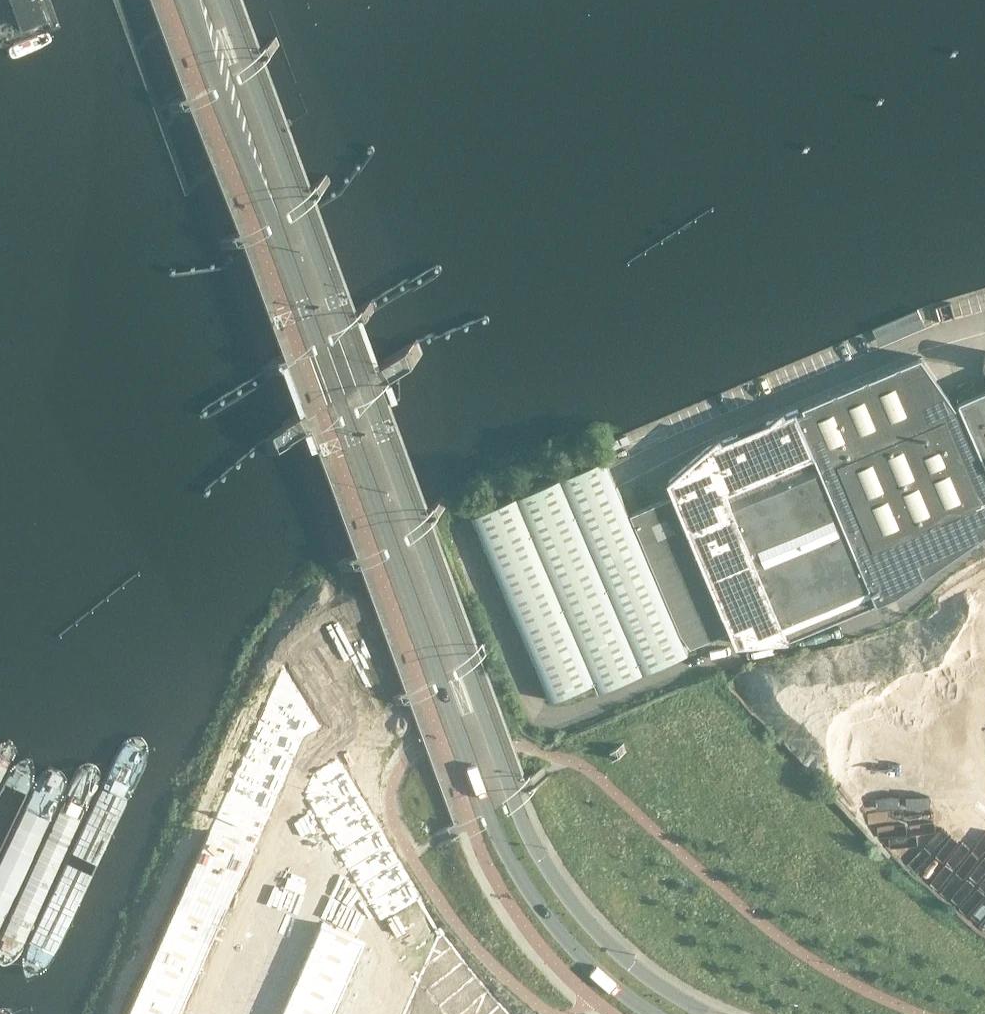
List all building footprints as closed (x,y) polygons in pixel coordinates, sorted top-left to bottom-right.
[(800,412),(818,455),(882,601),(897,594),(920,577),(976,537),(977,538),(984,532),(984,465),(959,404),(919,358),(810,403),(812,407),(800,412)] [(958,402),(959,404),(984,465),(984,390),(958,402)] [(708,447),(669,480),(675,495),(732,629),(739,644),(791,640),(794,638),(730,493),(818,455),(800,412),(798,409),(786,414),(784,411),(772,420),(716,443),(714,441),(708,447)] [(818,455),(730,493),(794,638),(882,601),(818,455)] [(605,459),(473,516),(478,527),(497,571),(551,698),(593,680),(597,690),(688,652),(680,632),(649,557),(643,541),(641,542),(629,514),(610,470),(605,459)] [(675,495),(631,513),(643,541),(649,557),(680,632),(690,646),(732,629),(675,495)] [(122,1013),(509,1013),(469,968),(425,916),(285,648),(122,1013)]
